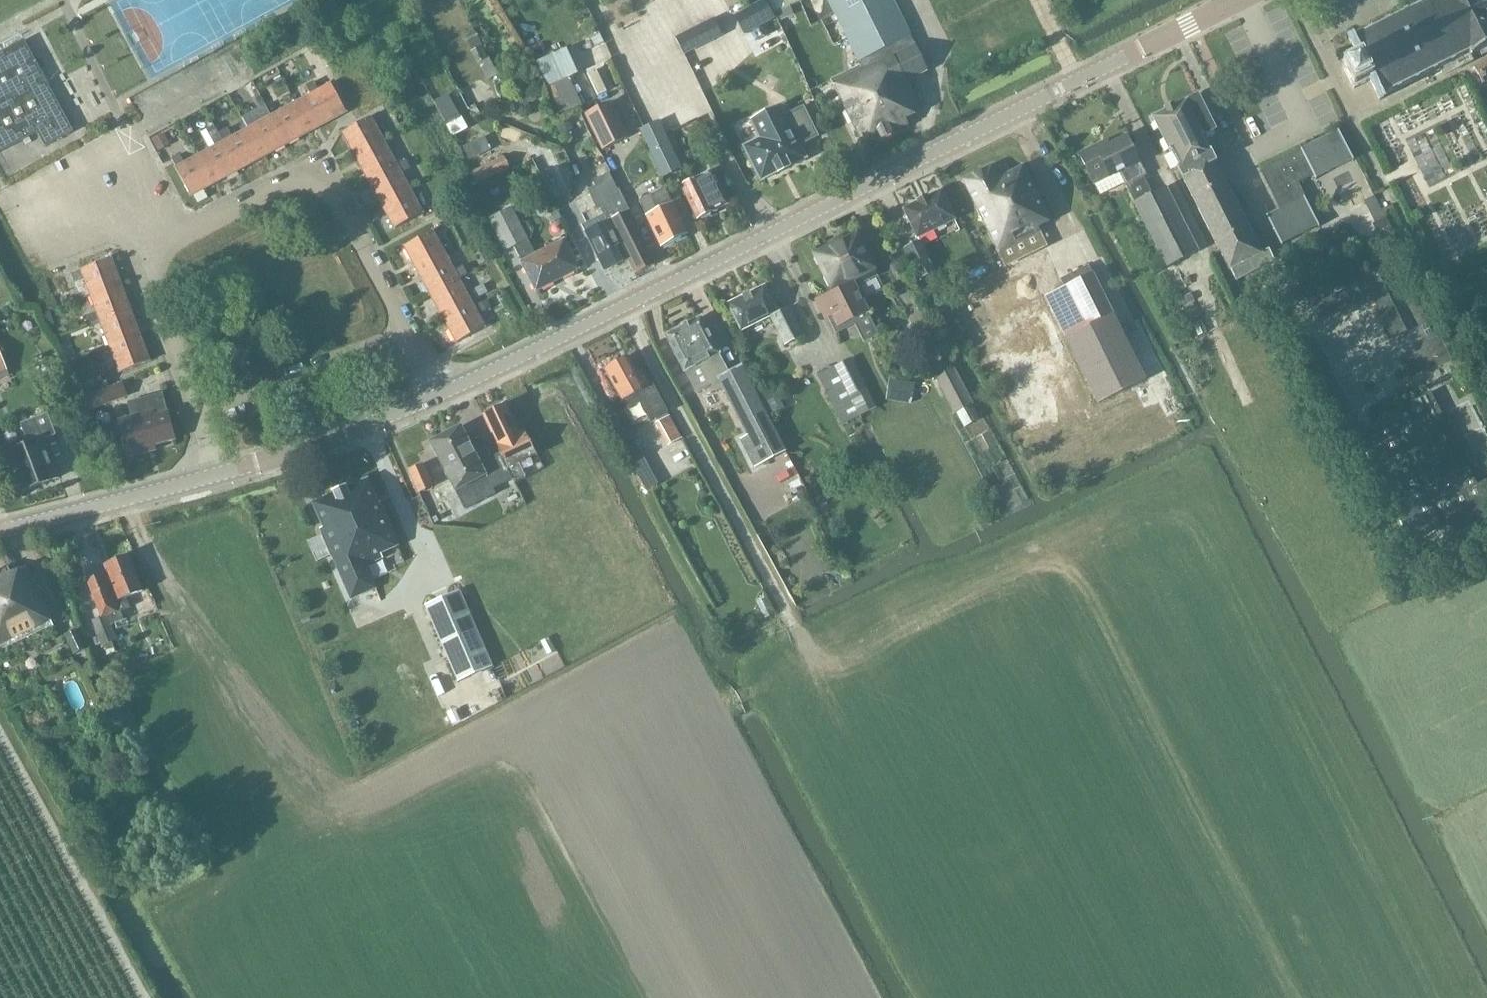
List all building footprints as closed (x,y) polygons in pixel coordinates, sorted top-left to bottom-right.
[(908,81),(929,70),(894,0),(829,0),(862,65),(833,80),(866,147),(910,125),(907,119),(923,111),(908,81)] [(1343,65),(1354,88),(1370,80),(1374,89),(1380,100),(1443,70),(1446,77),(1472,64),(1469,58),(1479,54),(1481,58),(1486,55),(1486,0),(1428,0),(1350,38),(1359,57),(1343,65)] [(39,132),(47,147),(76,131),(26,39),(0,53),(0,153),(39,132)] [(1482,86),(1486,83),(1486,62),(1474,69),(1482,86)] [(311,94),(321,89),(316,80),(307,85),(311,94)] [(306,97),(322,126),(348,112),(332,83),(321,89),(311,94),(306,97)] [(1172,152),(1180,167),(1210,152),(1203,137),(1217,130),(1199,94),(1151,118),(1169,154),(1172,152)] [(280,111),(296,140),(322,126),(306,97),(280,111)] [(604,150),(629,138),(612,102),(587,114),(604,150)] [(744,147),(762,182),(764,181),(764,180),(779,173),(782,172),(781,172),(789,168),(791,167),(806,159),(806,160),(809,158),(802,145),(819,136),(805,107),(787,116),(782,105),(752,120),(761,138),(744,147)] [(449,133),(465,125),(457,109),(441,116),(449,133)] [(254,126),(270,154),(296,140),(280,111),(254,126)] [(344,133),(357,157),(385,142),(372,118),(344,133)] [(682,169),(659,121),(641,130),(664,178),(682,169)] [(588,125),(577,130),(582,140),(593,135),(588,125)] [(228,140),(244,169),(270,154),(254,126),(228,140)] [(1268,216),(1282,244),(1319,225),(1297,181),(1313,173),(1316,178),(1353,159),(1339,131),(1303,149),(1304,151),(1261,172),(1280,210),(1268,216)] [(154,139),(158,147),(170,139),(166,132),(154,139)] [(1099,144),(1079,153),(1093,182),(1100,196),(1126,184),(1126,186),(1147,176),(1141,164),(1142,163),(1129,135),(1102,148),(1099,144)] [(203,140),(208,151),(218,146),(212,136),(203,140)] [(228,140),(218,146),(208,151),(202,154),(218,183),(244,169),(228,140)] [(357,157),(370,181),(398,165),(385,142),(357,157)] [(1244,214),(1252,210),(1243,191),(1234,195),(1212,150),(1210,152),(1180,167),(1178,168),(1230,271),(1232,271),(1237,280),(1276,261),(1270,249),(1263,252),(1244,214)] [(512,155),(516,163),(526,159),(522,151),(512,155)] [(171,158),(176,168),(186,163),(180,153),(171,158)] [(202,154),(186,163),(176,168),(192,197),(218,183),(202,154)] [(473,171),(479,183),(511,167),(505,155),(473,171)] [(407,160),(398,165),(402,173),(411,167),(407,160)] [(370,181),(383,204),(411,189),(402,173),(398,165),(370,181)] [(1037,226),(1051,219),(1025,165),(999,178),(993,165),(963,180),(998,249),(1039,229),(1037,226)] [(682,186),(699,220),(701,219),(705,221),(713,217),(713,213),(730,205),(713,171),(682,186)] [(605,207),(608,213),(608,214),(630,258),(638,273),(657,263),(620,188),(618,189),(611,174),(594,182),(597,186),(589,190),(599,210),(605,207)] [(1167,267),(1199,251),(1167,187),(1153,194),(1135,203),(1167,267)] [(411,189),(383,204),(396,228),(424,213),(411,189)] [(688,234),(682,221),(666,189),(650,196),(657,211),(648,216),(662,246),(688,234)] [(918,238),(920,237),(957,220),(943,191),(931,196),(930,196),(917,202),(917,203),(904,209),(918,238)] [(522,261),(537,292),(581,270),(565,239),(536,254),(529,240),(530,240),(514,207),(490,220),(506,252),(516,247),(523,261),(522,261)] [(630,258),(608,214),(608,213),(585,224),(588,231),(586,232),(605,271),(630,258)] [(1382,242),(1395,235),(1386,218),(1373,225),(1382,242)] [(405,246),(418,270),(447,255),(433,231),(405,246)] [(816,255),(832,288),(842,283),(844,288),(855,282),(856,286),(879,275),(859,234),(816,255)] [(902,245),(919,279),(937,270),(920,237),(918,238),(902,245)] [(418,270),(431,295),(460,279),(459,278),(456,271),(447,255),(418,270)] [(91,296),(121,284),(111,258),(81,270),(91,296)] [(507,282),(496,264),(488,269),(498,287),(507,282)] [(1067,286),(1047,296),(1068,336),(1114,311),(1091,265),(1063,279),(1067,286)] [(456,271),(459,278),(468,273),(464,266),(456,271)] [(1363,300),(1373,295),(1386,289),(1378,273),(1356,285),(1363,299),(1363,300)] [(431,295),(445,319),(473,303),(460,279),(431,295)] [(828,319),(830,318),(837,334),(856,325),(865,343),(880,336),(856,286),(855,282),(844,288),(819,300),(828,319)] [(91,296),(98,312),(101,321),(131,310),(121,284),(91,296)] [(742,330),(771,316),(778,313),(765,286),(729,304),(742,330)] [(1386,289),(1373,295),(1393,338),(1408,331),(1386,289)] [(473,303),(445,319),(458,343),(487,327),(473,303)] [(790,307),(778,313),(771,316),(785,345),(804,336),(790,307)] [(101,321),(111,347),(141,335),(131,310),(101,321)] [(1114,311),(1068,336),(1102,402),(1149,378),(1114,311)] [(92,324),(101,321),(98,312),(89,316),(92,324)] [(778,430),(768,411),(743,366),(726,375),(716,357),(722,354),(703,317),(688,325),(688,324),(681,328),(681,329),(667,336),(686,373),(706,362),(721,389),(725,387),(755,442),(778,430)] [(141,335),(111,347),(121,373),(151,361),(141,335)] [(607,370),(628,410),(641,403),(651,422),(669,412),(654,383),(650,385),(643,371),(639,374),(630,357),(607,370)] [(867,413),(858,395),(866,390),(850,360),(817,377),(842,426),(867,413)] [(937,377),(955,414),(974,405),(956,368),(937,377)] [(91,395),(100,392),(109,389),(106,376),(87,382),(91,395)] [(123,383),(109,389),(100,392),(105,406),(128,397),(123,383)] [(909,397),(908,383),(888,384),(888,397),(909,397)] [(1411,543),(1442,527),(1435,513),(1442,510),(1454,534),(1486,518),(1486,480),(1478,485),(1431,392),(1374,420),(1378,429),(1359,439),(1411,543)] [(513,478),(516,483),(528,477),(521,464),(539,455),(525,430),(521,432),(506,404),(497,408),(496,407),(486,412),(486,413),(484,415),(503,452),(504,452),(516,477),(513,478)] [(119,420),(129,458),(148,454),(146,448),(177,440),(169,413),(156,416),(154,410),(119,420)] [(44,440),(55,436),(47,414),(21,425),(29,446),(6,455),(22,494),(59,479),(44,440)] [(659,421),(673,444),(684,438),(671,415),(659,421)] [(463,426),(431,442),(466,509),(498,493),(495,488),(513,478),(516,477),(504,452),(503,452),(482,463),(463,426)] [(926,444),(931,455),(943,449),(938,438),(926,444)] [(410,471),(419,493),(434,486),(424,464),(410,471)] [(366,480),(346,489),(346,488),(335,493),(315,502),(313,503),(314,505),(314,504),(324,527),(321,528),(351,599),(376,588),(366,565),(383,558),(382,554),(399,546),(381,503),(379,504),(369,481),(368,479),(366,480)] [(730,485),(737,499),(748,494),(741,480),(730,485)] [(108,573),(88,581),(102,618),(92,621),(102,646),(104,645),(114,641),(117,640),(111,625),(124,620),(121,611),(130,607),(126,597),(144,590),(130,555),(105,566),(108,573)] [(1391,583),(1392,586),(1403,581),(1395,564),(1384,569),(1391,583)] [(53,627),(26,568),(9,575),(6,568),(0,571),(0,651),(53,627)] [(458,683),(494,667),(460,590),(425,605),(458,683)] [(559,624),(525,644),(541,671),(575,652),(559,624)] [(65,637),(75,658),(88,652),(78,631),(65,637)] [(114,641),(104,645),(108,655),(117,652),(114,641)]
